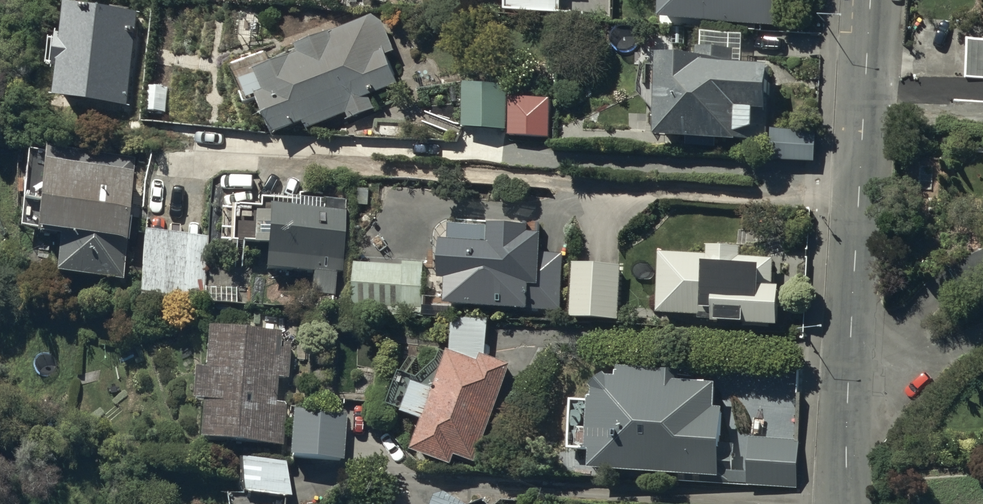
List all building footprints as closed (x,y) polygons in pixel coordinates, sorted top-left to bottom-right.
[(129,101),(143,6),(103,0),(72,0),(67,30),(63,29),(59,61),(64,62),(60,91),(129,101)] [(502,8),(560,11),(561,0),(502,0),(502,8)] [(661,14),(741,20),(740,25),(756,26),(756,21),(776,23),(778,0),(662,0),(661,14)] [(264,91),(277,126),(306,115),(311,127),(346,114),(349,120),(380,109),(374,93),(400,83),(388,52),(397,49),(388,26),(378,30),(372,15),(301,41),(304,50),(262,66),(271,89),(264,91)] [(967,37),(966,78),(982,78),(982,38),(967,37)] [(664,48),(659,131),(768,137),(773,60),(735,58),(736,44),(699,42),(698,50),(664,48)] [(464,124),(508,127),(511,83),(467,80),(464,124)] [(515,84),(511,124),(551,130),(556,89),(515,84)] [(815,160),(817,129),(775,126),(773,157),(815,160)] [(122,279),(136,154),(45,145),(44,149),(28,147),(19,226),(59,230),(55,272),(122,279)] [(344,273),(346,198),(262,196),(261,205),(233,205),(232,241),(267,242),(266,269),(311,270),(311,295),(334,296),(335,272),(344,273)] [(556,312),(559,248),(577,249),(577,234),(534,232),(534,224),(479,221),(479,225),(445,223),(443,248),(434,248),(431,298),(440,299),(440,306),(556,312)] [(209,238),(147,230),(138,296),(200,304),(209,238)] [(662,250),(659,311),(705,313),(705,305),(715,305),(714,318),(745,319),(744,323),(779,325),(782,283),(773,283),(774,258),(742,256),(743,245),(709,243),(709,253),(662,250)] [(403,263),(358,261),(357,302),(403,303),(403,306),(410,306),(410,311),(425,311),(426,261),(403,260),(403,263)] [(620,319),(623,262),(576,260),(573,316),(620,319)] [(237,287),(205,286),(205,302),(237,303),(237,287)] [(200,435),(282,443),(286,404),(275,403),(277,376),(287,377),(290,343),(279,342),(280,332),(209,325),(205,367),(196,366),(192,398),(204,399),(200,435)] [(476,459),(512,362),(483,352),(480,359),(450,348),(436,387),(416,379),(406,408),(426,415),(414,448),(454,462),(457,453),(476,459)] [(592,464),(718,473),(729,483),(798,487),(800,438),(751,436),(749,470),(734,470),(735,442),(723,442),(725,406),(717,406),(718,379),(683,378),(683,367),(621,364),(621,374),(612,373),(609,370),(596,382),(598,384),(597,395),(592,395),(592,398),(573,397),(570,445),(594,447),(592,464)] [(346,413),(294,409),(290,454),(343,458),(346,413)] [(244,458),(243,492),(289,493),(289,459),(244,458)] [(475,503),(438,491),(433,503),(475,503)]
